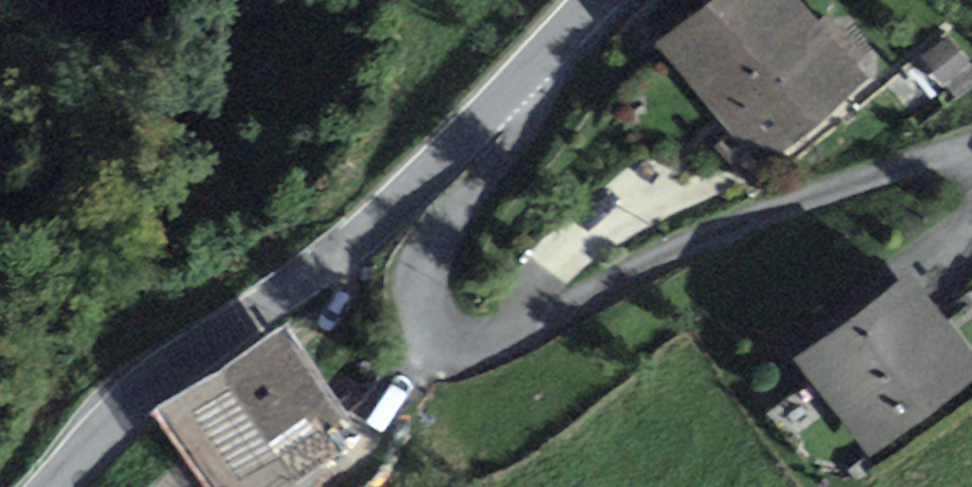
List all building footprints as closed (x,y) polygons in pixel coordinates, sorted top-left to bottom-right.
[(791,0),(716,0),(667,40),(761,154),(865,69),(824,20),(814,28),(791,0)] [(908,283),(807,359),(874,446),(971,372),(971,368),(908,283)] [(291,342),(171,406),(204,466),(186,476),(192,486),(278,486),(348,449),(291,342)]
